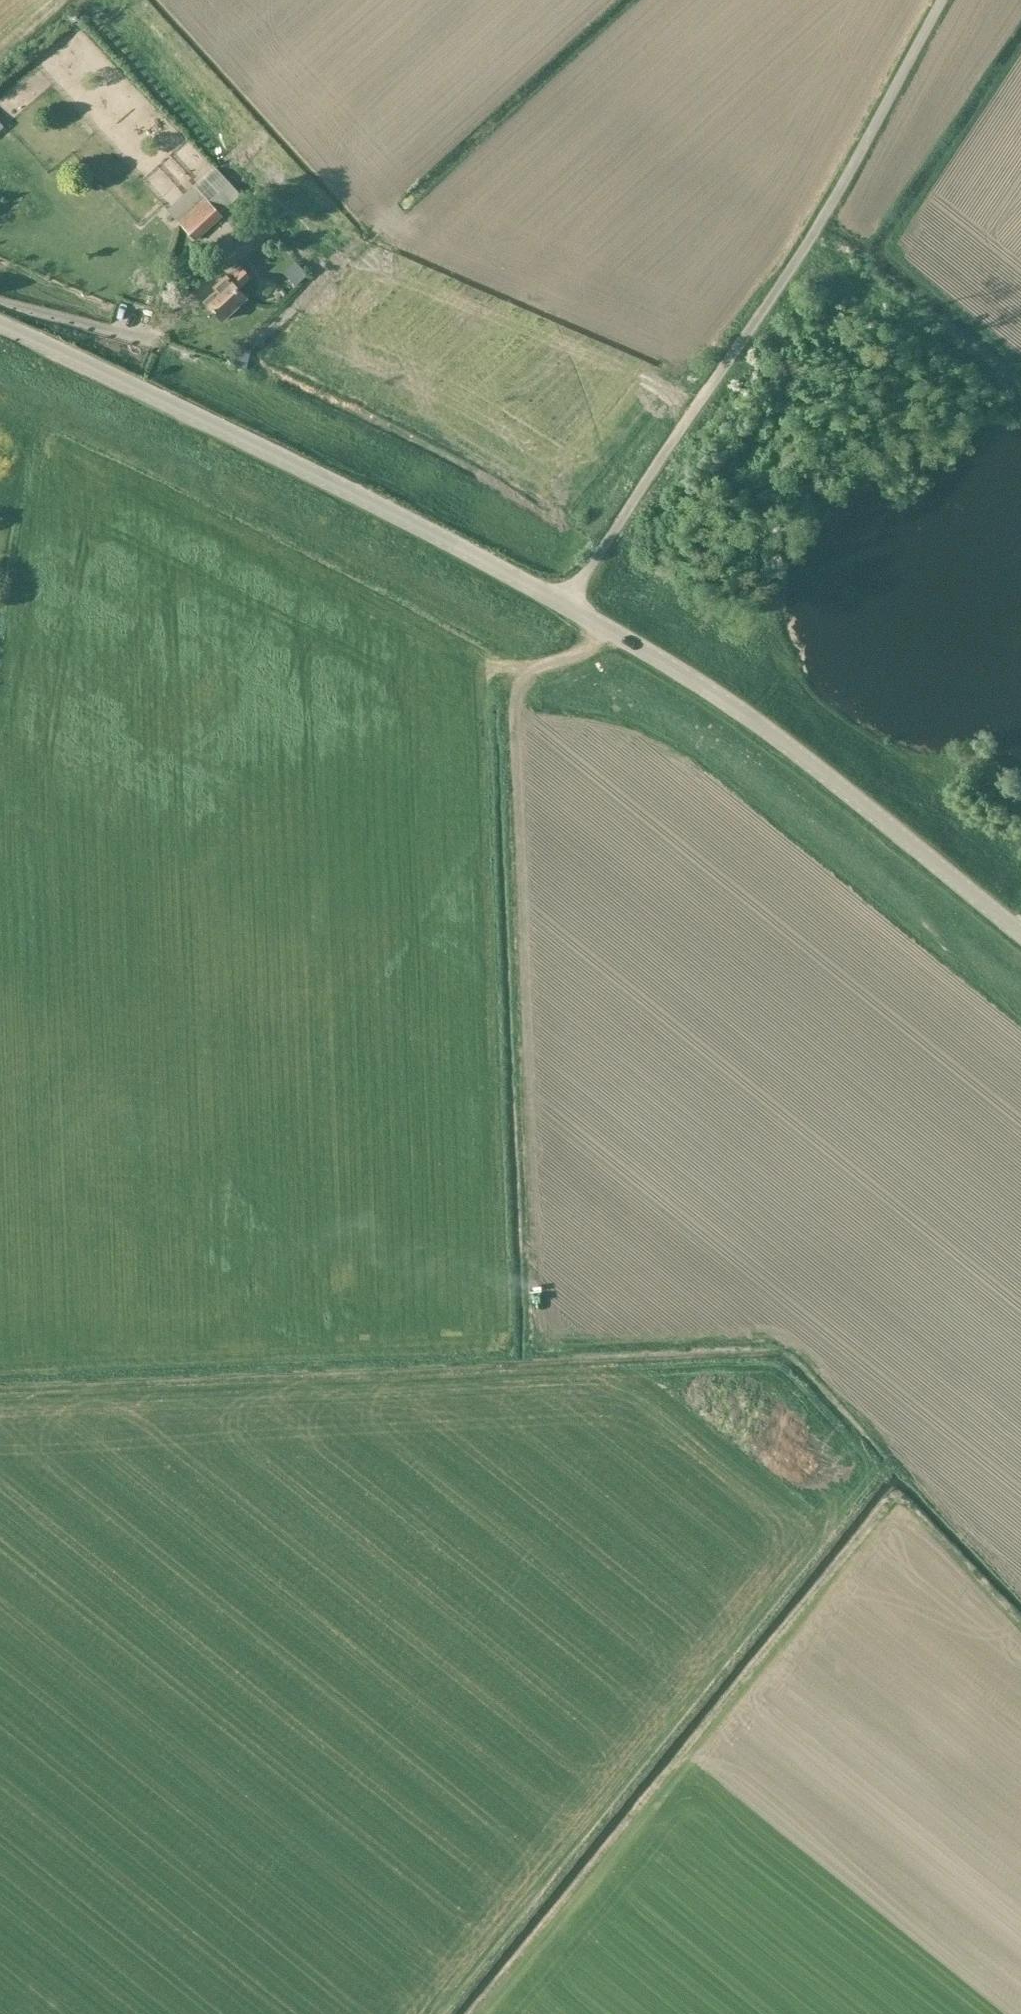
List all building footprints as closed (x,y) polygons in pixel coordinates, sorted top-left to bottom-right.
[(186,143),(173,156),(204,189),(218,177),(186,143)] [(165,208),(176,220),(204,195),(192,183),(165,208)] [(197,241),(224,216),(221,214),(230,206),(219,193),(210,201),(205,196),(178,221),(197,241)] [(262,243),(271,234),(258,222),(250,231),(262,243)] [(218,291),(205,302),(222,322),(247,300),(238,290),(251,279),(242,270),(230,280),(227,278),(215,289),(218,291)]
